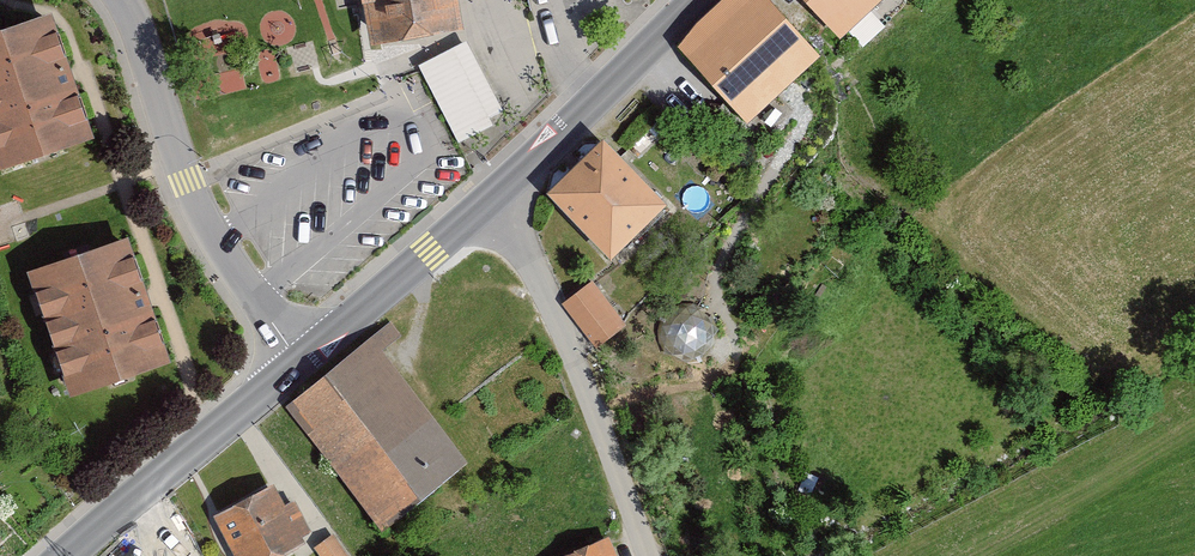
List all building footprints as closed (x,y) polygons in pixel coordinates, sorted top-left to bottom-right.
[(367,45),(459,30),(454,0),(360,0),(367,45)] [(682,49),(747,121),(815,57),(764,0),(729,0),(698,28),(682,49)] [(839,42),(883,0),(798,0),(839,42)] [(48,16),(0,32),(0,172),(90,142),(48,16)] [(466,43),(420,67),(460,142),(492,124),(488,117),(501,110),(466,43)] [(663,209),(599,145),(545,199),(609,262),(663,209)] [(166,365),(125,242),(26,275),(66,397),(166,365)] [(623,326),(590,286),(563,309),(596,348),(623,326)] [(688,362),(698,360),(706,355),(713,347),(716,337),(716,327),(713,318),(707,310),(699,305),(689,302),(680,303),(671,307),(663,313),(658,321),(656,331),(657,341),(662,350),(669,357),(678,361),(688,362)] [(399,342),(388,328),(284,408),(380,531),(465,465),(381,356),(399,342)] [(271,487),(211,519),(231,555),(283,555),(301,546),(298,540),(307,535),(290,503),(282,508),(271,487)] [(332,537),(312,551),(316,555),(345,555),(332,537)] [(610,541),(570,555),(616,555),(610,541)]
